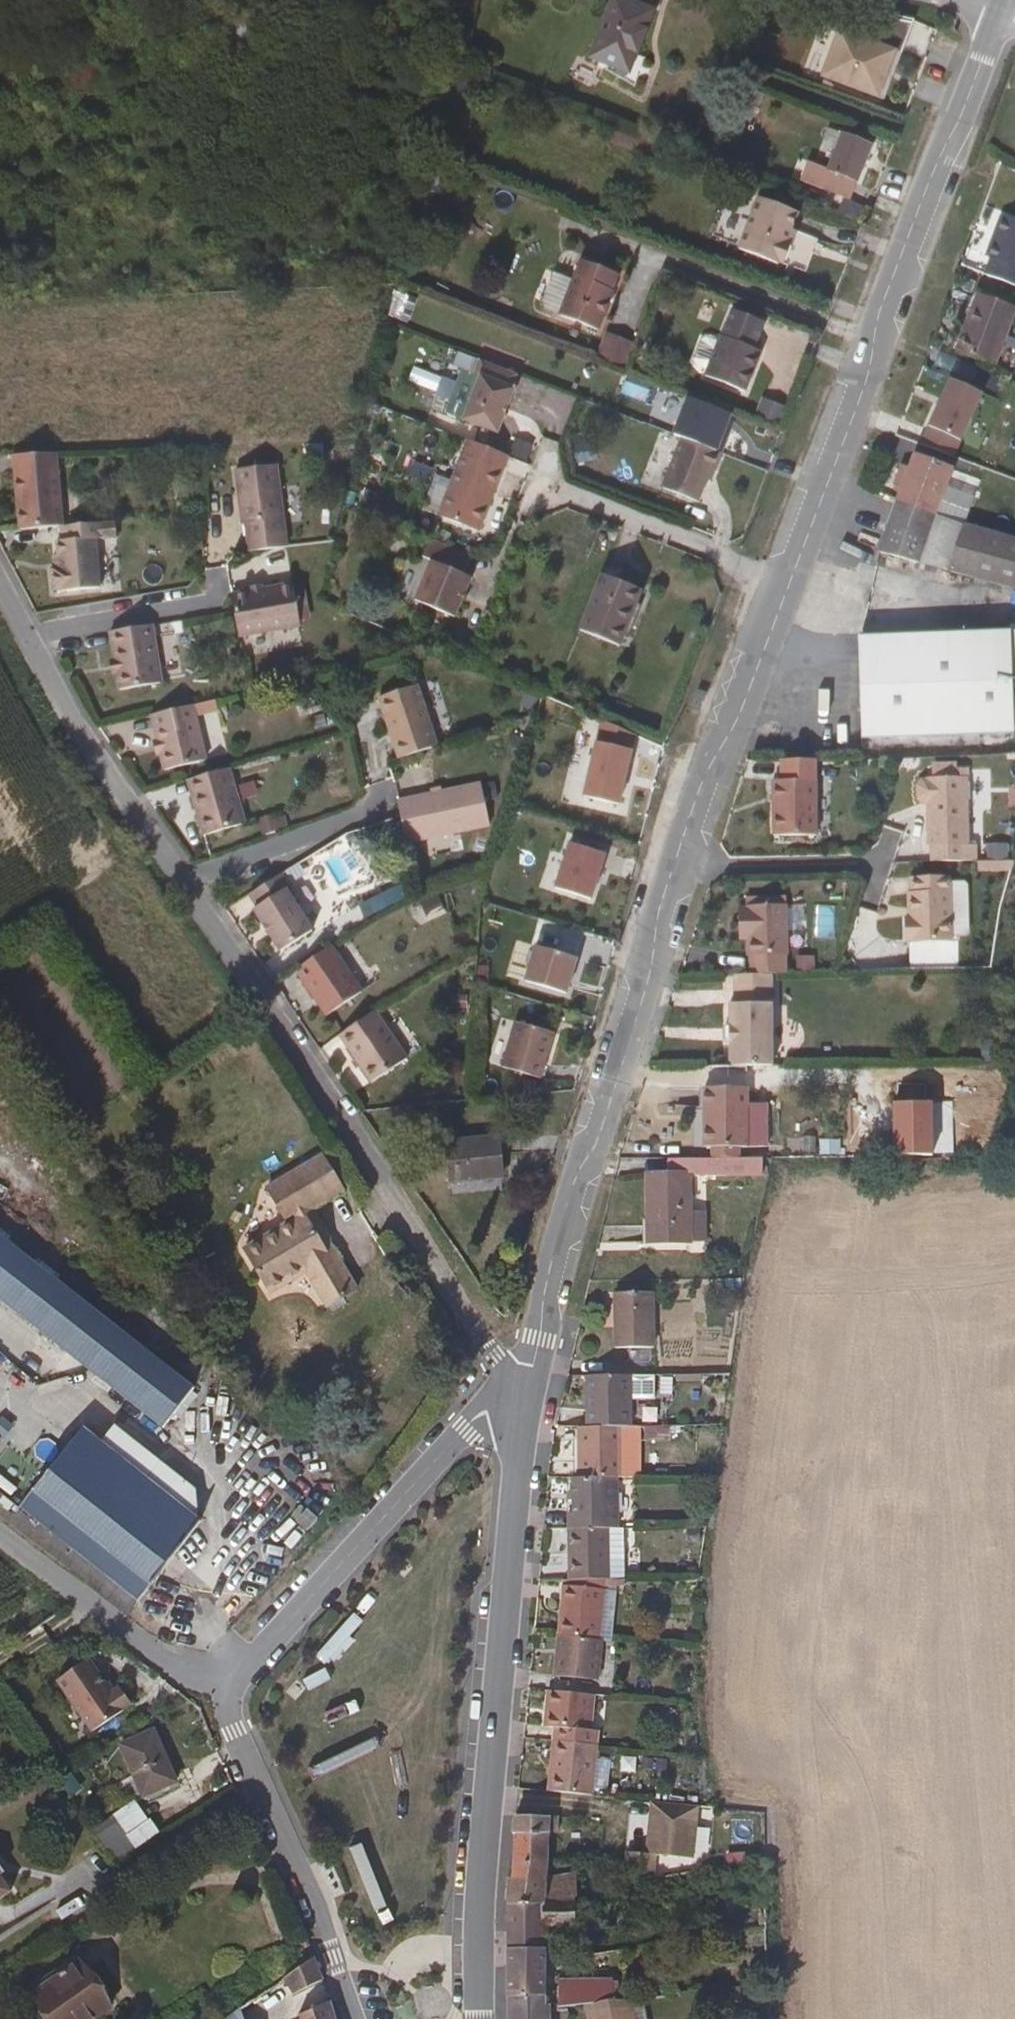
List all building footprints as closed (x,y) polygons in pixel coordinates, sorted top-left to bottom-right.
[(646,18),(608,3),(584,65),(621,79),(646,18)] [(910,27),(878,20),(868,48),(835,35),(818,82),(874,103),(891,57),(898,60),(910,27)] [(898,60),(891,57),(874,103),(881,106),(898,60)] [(854,193),(869,155),(838,143),(832,155),(815,148),(805,174),(854,193)] [(791,214),(753,200),(734,251),(770,267),(771,263),(779,267),(786,247),(781,245),(791,214)] [(996,216),(981,256),(989,259),(982,276),(1014,288),(1014,223),(996,216)] [(592,338),(612,287),(575,271),(555,323),(592,338)] [(1013,306),(975,293),(954,350),(992,365),(1013,306)] [(758,335),(726,322),(701,384),(742,401),(758,362),(749,358),(758,335)] [(601,359),(630,360),(631,336),(601,335),(601,359)] [(479,434),(501,376),(477,366),(471,383),(477,384),(460,427),(479,434)] [(509,396),(514,381),(501,376),(479,434),(494,440),(511,397),(509,396)] [(984,411),(942,392),(930,418),(972,437),(984,411)] [(656,496),(688,509),(706,458),(676,446),(656,496)] [(505,464),(473,452),(463,448),(435,526),(475,543),(486,513),(481,511),(487,496),(492,498),(505,464)] [(16,476),(16,530),(58,531),(58,456),(21,458),(21,476),(16,476)] [(950,470),(912,457),(896,500),(935,513),(935,510),(950,470)] [(716,462),(706,458),(688,509),(692,511),(706,478),(709,479),(716,462)] [(264,540),(285,540),(278,473),(236,478),(240,532),(246,531),(246,543),(264,543),(264,540)] [(873,491),(863,528),(883,533),(892,496),(873,491)] [(487,496),(481,511),(486,513),(492,498),(487,496)] [(886,527),(925,540),(935,513),(896,500),(886,527)] [(935,510),(935,513),(925,540),(931,542),(942,513),(935,510)] [(931,542),(922,567),(1014,593),(1014,537),(942,513),(931,542)] [(116,540),(115,525),(58,531),(59,542),(54,542),(56,554),(57,571),(49,571),(51,591),(58,591),(58,596),(98,591),(94,541),(116,540)] [(915,565),(925,540),(886,527),(875,555),(915,565)] [(285,540),(264,540),(264,543),(246,543),(246,554),(285,550),(285,540)] [(915,565),(922,567),(931,542),(925,540),(915,565)] [(462,585),(468,565),(425,545),(417,568),(427,572),(413,611),(453,627),(467,588),(462,585)] [(56,554),(48,554),(49,571),(57,571),(56,554)] [(614,654),(637,595),(596,579),(574,636),(614,654)] [(236,642),(300,632),(295,596),(294,591),(287,592),(260,596),(248,598),(229,601),(232,615),(236,642)] [(149,629),(135,631),(111,635),(107,636),(107,640),(112,666),(114,681),(116,693),(156,688),(150,638),(149,629)] [(862,741),(1009,735),(1003,632),(858,639),(862,741)] [(114,681),(112,666),(104,668),(106,682),(114,681)] [(396,768),(424,759),(435,755),(417,696),(380,707),(389,743),(396,768)] [(204,767),(190,712),(149,722),(155,745),(159,762),(163,777),(164,777),(204,767)] [(611,736),(582,723),(575,740),(601,752),(554,887),(601,904),(650,764),(607,748),(611,736)] [(153,764),(159,762),(155,745),(149,747),(153,764)] [(192,783),(194,790),(196,799),(189,801),(200,838),(240,826),(235,808),(226,774),(192,783)] [(184,785),(185,786),(189,801),(196,799),(194,790),(192,783),(184,785)] [(766,843),(808,841),(805,786),(762,788),(766,843)] [(965,860),(964,792),(924,792),(924,794),(919,794),(914,798),(914,812),(919,816),(925,816),(925,859),(928,860),(927,875),(972,875),(973,860),(965,860)] [(485,837),(479,797),(394,811),(396,822),(403,853),(485,837)] [(976,860),(977,870),(1010,869),(1010,859),(976,860)] [(280,897),(283,894),(275,880),(242,901),(251,915),(247,918),(274,961),(307,940),(280,897)] [(945,954),(945,889),(907,889),(907,905),(906,930),(903,930),(900,930),(899,952),(903,952),(903,954),(945,954)] [(780,962),(782,912),(742,910),(741,912),(734,912),(734,932),(742,932),(742,944),(742,961),(746,961),(745,980),(770,980),(778,980),(778,962),(780,962)] [(742,932),(734,932),(733,944),(742,944),(742,932)] [(567,994),(578,957),(532,943),(521,980),(567,994)] [(361,999),(330,952),(295,975),(326,1023),(361,999)] [(745,980),(730,980),(730,996),(770,996),(770,980),(745,980)] [(724,1073),(743,1073),(768,1073),(770,996),(730,996),(730,1016),(725,1016),(725,1037),(719,1040),(718,1049),(724,1052),(724,1073)] [(376,1095),(410,1071),(375,1018),(344,1039),(353,1052),(350,1055),(376,1095)] [(544,1043),(506,1031),(491,1079),(528,1091),(544,1043)] [(350,1055),(353,1052),(344,1039),(341,1041),(350,1055)] [(699,1150),(741,1151),(743,1073),(724,1073),(703,1072),(702,1093),(700,1093),(699,1150)] [(490,1195),(489,1155),(438,1155),(438,1195),(490,1195)] [(732,1181),(733,1163),(651,1161),(651,1179),(642,1179),(642,1247),(687,1246),(687,1180),(732,1181)] [(290,1220),(328,1196),(311,1168),(255,1203),(275,1235),(233,1261),(260,1305),(296,1283),(318,1317),(348,1298),(327,1263),(320,1268),(290,1220)] [(334,1204),(328,1196),(290,1220),(320,1268),(327,1263),(302,1223),(334,1204)] [(192,1387),(0,1237),(0,1304),(103,1385),(159,1429),(192,1387)] [(612,1351),(648,1350),(648,1297),(611,1297),(612,1351)] [(583,1407),(575,1407),(575,1427),(618,1427),(626,1427),(626,1378),(583,1379),(583,1407)] [(668,1426),(643,1427),(643,1438),(668,1438),(668,1426)] [(575,1427),(575,1479),(618,1479),(618,1427),(575,1427)] [(197,1492),(113,1428),(102,1444),(83,1430),(20,1513),(135,1601),(200,1519),(193,1514),(197,1492)] [(618,1529),(618,1479),(575,1479),(574,1510),(566,1510),(566,1529),(618,1529)] [(302,1541),(313,1529),(296,1514),(285,1527),(302,1541)] [(621,1580),(621,1529),(618,1529),(566,1529),(566,1580),(621,1580)] [(609,1592),(569,1587),(562,1636),(603,1641),(609,1592)] [(603,1641),(562,1636),(557,1675),(560,1679),(600,1684),(605,1641),(603,1641)] [(110,1693),(107,1696),(85,1663),(52,1684),(88,1736),(119,1715),(118,1713),(122,1710),(110,1693)] [(128,1706),(116,1689),(110,1693),(122,1710),(128,1706)] [(558,1712),(556,1730),(560,1730),(593,1735),(597,1695),(555,1690),(552,1712),(558,1712)] [(603,1736),(593,1735),(560,1730),(559,1741),(602,1747),(603,1736)] [(140,1805),(172,1790),(148,1739),(117,1755),(140,1805)] [(554,1792),(599,1797),(602,1747),(559,1741),(554,1792)] [(695,1813),(654,1806),(650,1861),(630,1860),(627,1896),(659,1889),(660,1864),(698,1866),(695,1813)] [(521,1857),(551,1858),(554,1817),(522,1815),(520,1836),(523,1837),(521,1857)] [(133,1851),(110,1818),(89,1833),(111,1865),(133,1851)] [(519,1880),(514,1881),(514,1902),(550,1900),(550,1877),(550,1873),(551,1858),(521,1857),(519,1880)] [(550,1900),(581,1897),(579,1875),(550,1877),(550,1900)] [(9,1896),(0,1884),(0,1902),(9,1896)] [(584,1926),(581,1897),(550,1900),(514,1902),(515,1950),(547,1949),(547,1942),(555,1941),(555,1930),(584,1926)] [(590,1944),(608,1942),(606,1923),(588,1925),(590,1944)] [(515,1950),(516,1995),(532,1994),(546,1982),(546,1967),(547,1949),(515,1950)] [(310,1988),(326,1977),(318,1957),(299,1971),(310,1988)] [(559,1967),(546,1967),(546,1982),(559,1981),(559,1967)] [(116,2016),(82,1971),(35,2006),(45,2018),(112,2018),(116,2016)] [(546,1982),(532,1994),(516,1995),(516,2018),(558,2018),(557,2006),(549,2007),(546,1982)] [(616,2006),(613,1983),(560,1988),(561,2005),(561,2010),(616,2006)] [(335,1999),(298,2015),(300,2018),(342,2018),(335,1999)]
